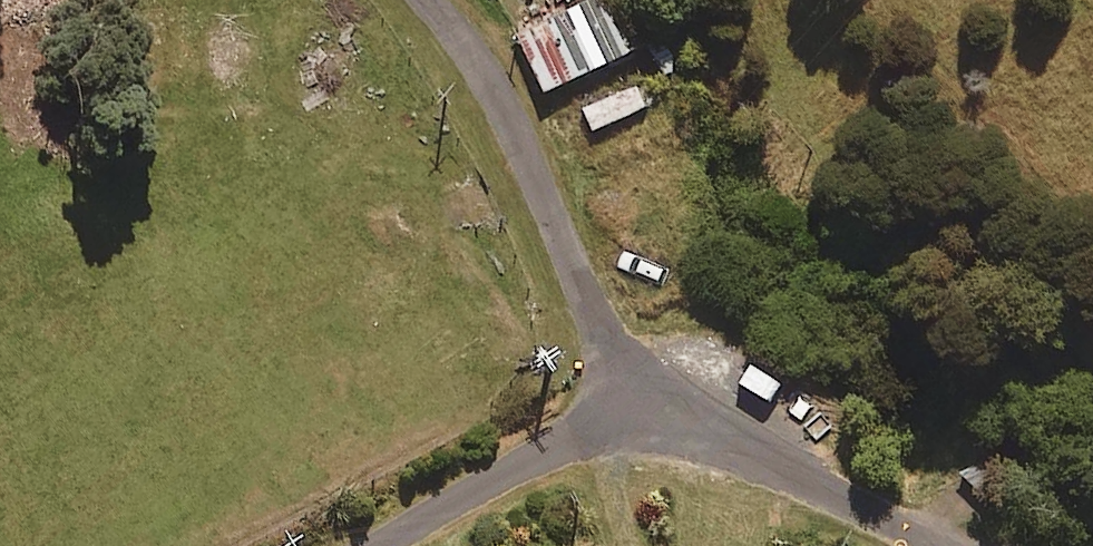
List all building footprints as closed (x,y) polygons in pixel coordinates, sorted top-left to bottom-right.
[(532,16),(510,26),(544,97),(647,46),(625,0),(524,0),(532,16)]
